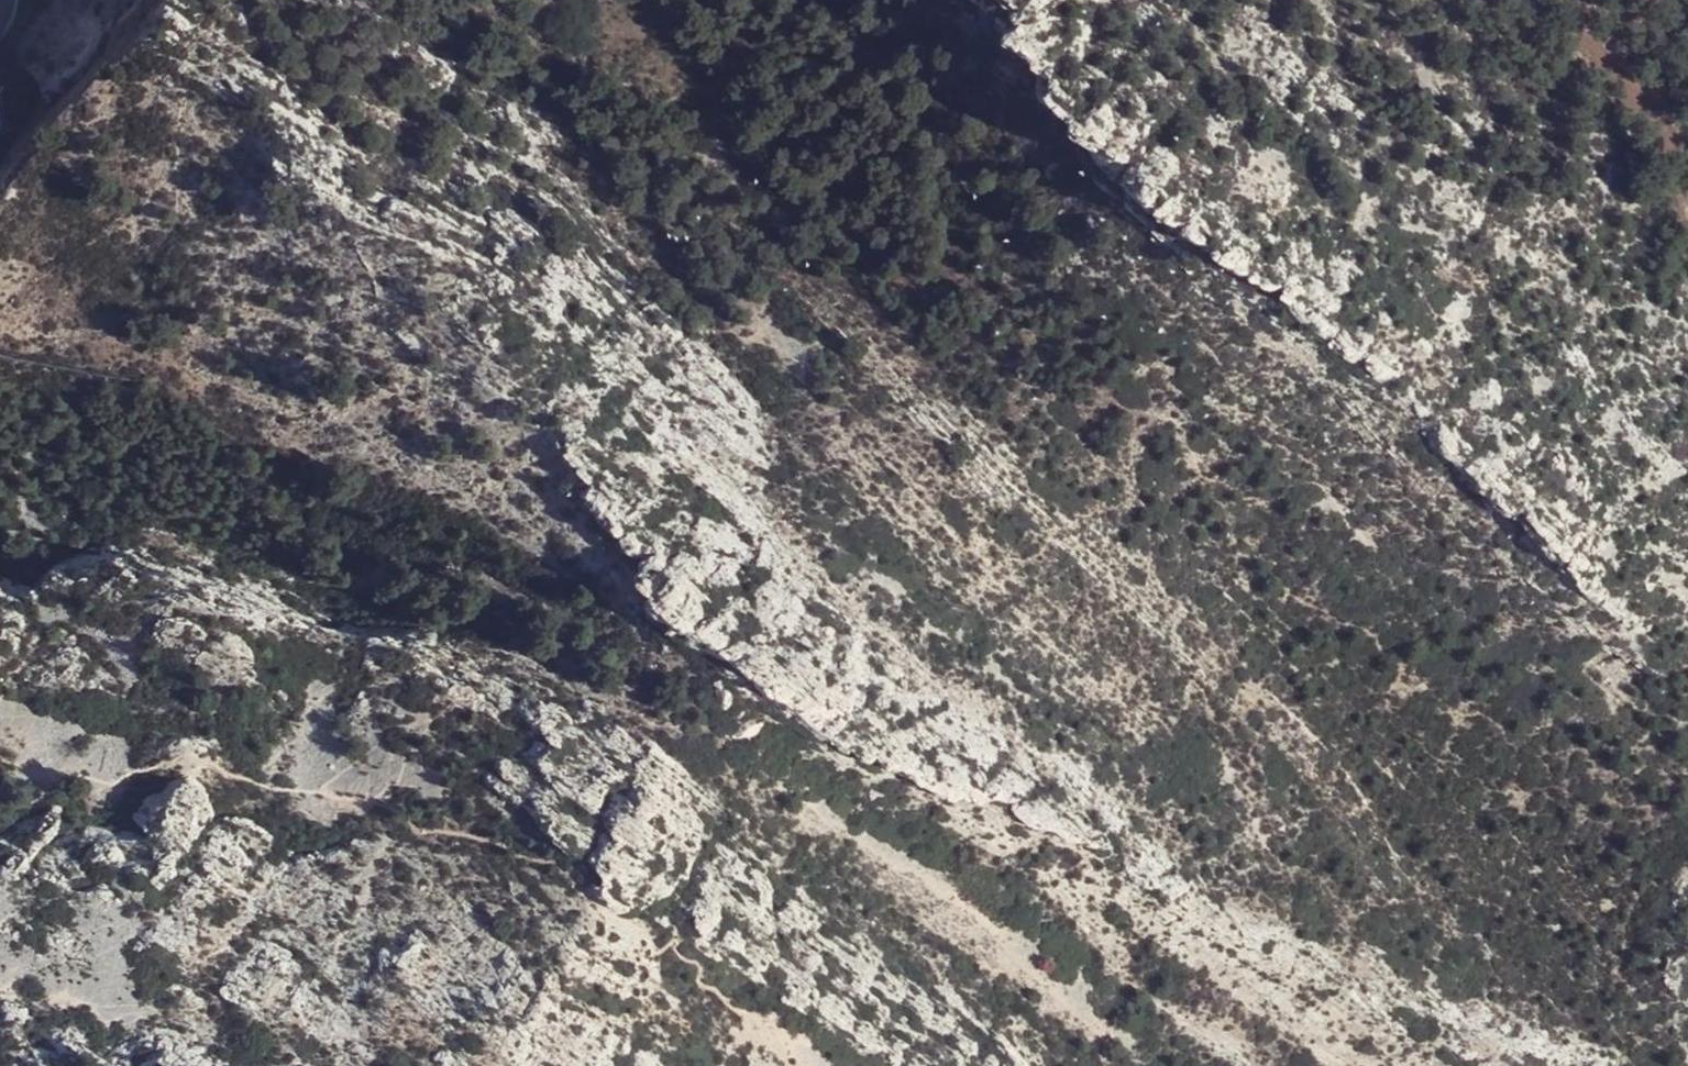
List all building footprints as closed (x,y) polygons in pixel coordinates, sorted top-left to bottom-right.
[(1,41),(4,37),(7,32),(10,28),(12,23),(14,18),(16,13),(17,7),(18,2),(18,0),(0,0),(0,42),(1,41)] [(9,134),(0,105),(0,136),(9,134)]
